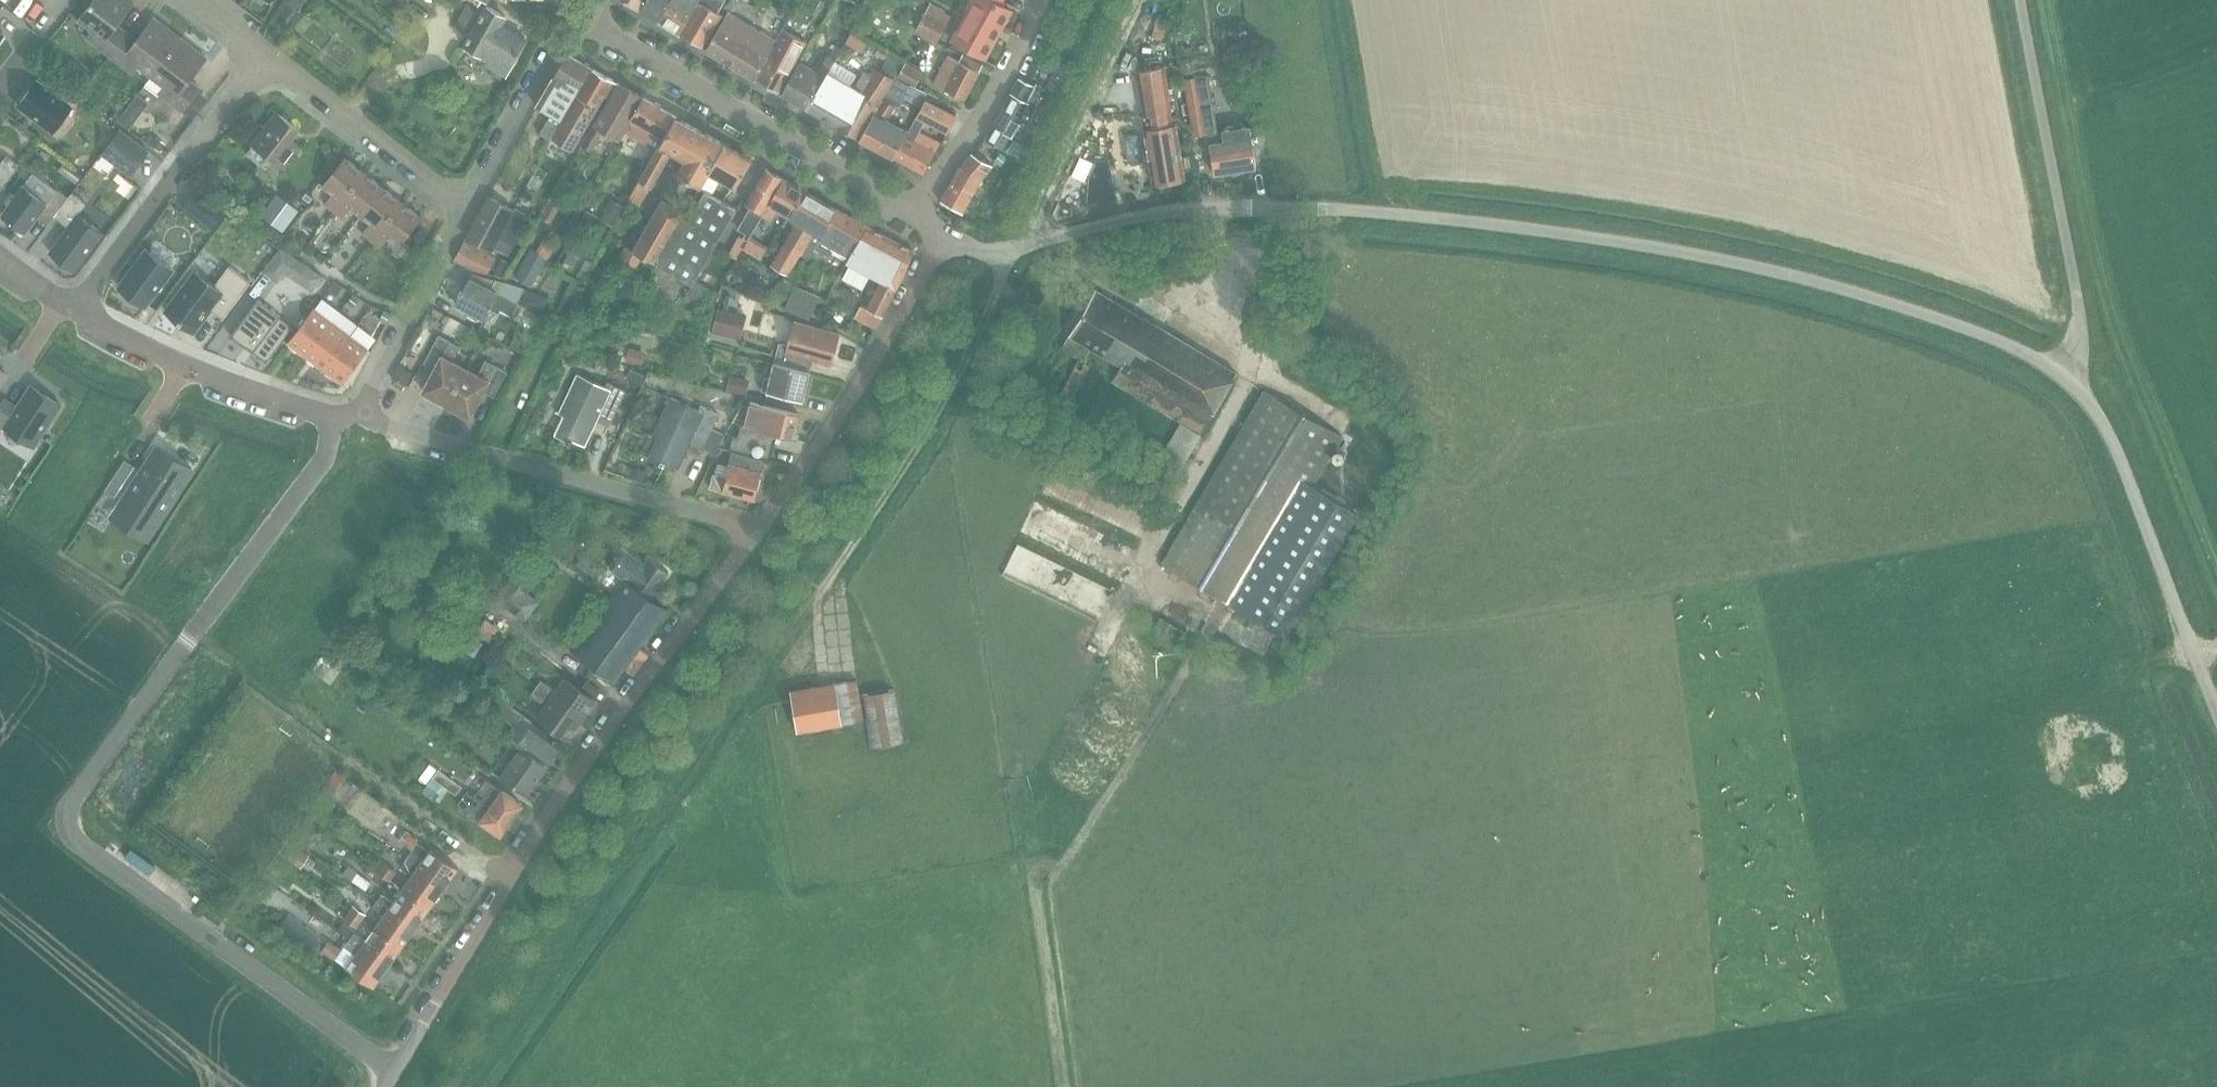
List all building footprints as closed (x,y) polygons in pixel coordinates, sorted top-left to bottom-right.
[(127,33),(117,24),(134,2),(131,0),(96,0),(83,16),(97,26),(87,38),(110,55),(127,33)] [(479,3),(478,4),(471,0),(469,0),(454,27),(468,35),(465,40),(466,41),(464,45),(477,53),(475,56),(486,62),(485,63),(505,74),(509,67),(510,68),(522,45),(525,38),(501,24),(505,16),(486,6),(485,7),(479,3)] [(644,0),(624,0),(638,9),(644,0)] [(670,0),(644,0),(638,9),(657,21),(670,0)] [(657,21),(678,34),(697,0),(670,0),(657,21)] [(719,0),(697,0),(678,34),(700,48),(720,15),(717,13),(723,2),(719,0)] [(998,6),(1001,0),(969,0),(964,9),(968,11),(952,41),(984,58),(1009,12),(998,6)] [(289,28),(301,13),(288,3),(277,19),(289,28)] [(944,11),(930,3),(915,31),(936,42),(949,17),(942,14),(944,11)] [(772,12),(764,26),(778,35),(786,21),(772,12)] [(704,50),(728,64),(753,79),(775,41),(726,13),(704,50)] [(155,71),(180,38),(154,18),(137,40),(127,33),(110,55),(132,73),(142,61),(155,71)] [(782,29),(754,79),(754,80),(777,92),(805,41),(782,29)] [(180,38),(155,71),(167,80),(158,92),(182,110),(199,89),(188,80),(205,57),(180,38)] [(877,49),(874,55),(884,61),(888,55),(877,49)] [(549,138),(557,124),(590,67),(566,54),(536,106),(551,115),(539,135),(549,140),(550,139),(549,138)] [(805,109),(826,74),(836,57),(832,54),(830,58),(827,56),(817,73),(798,62),(780,95),(805,109)] [(1225,107),(1220,54),(1203,56),(1208,109),(1225,107)] [(961,64),(954,60),(946,57),(932,85),(963,100),(981,65),(965,57),(961,64)] [(892,75),(898,65),(887,59),(882,70),(892,75)] [(1149,157),(1152,183),(1183,179),(1174,120),(1169,121),(1168,110),(1172,109),(1163,62),(1134,66),(1144,132),(1138,134),(1133,132),(1126,133),(1123,138),(1126,161),(1131,165),(1141,163),(1144,158),(1149,157)] [(897,78),(914,87),(921,74),(904,65),(897,78)] [(858,140),(884,95),(894,79),(872,66),(867,74),(863,71),(854,86),(856,87),(854,89),(839,81),(838,81),(826,74),(805,109),(858,140)] [(86,81),(86,69),(70,69),(70,81),(86,81)] [(618,84),(612,81),(592,69),(559,125),(557,124),(549,138),(550,139),(571,151),(603,96),(609,99),(618,84)] [(37,78),(18,104),(53,130),(72,105),(70,103),(79,91),(57,74),(47,86),(37,78)] [(894,106),(896,107),(902,97),(919,107),(925,95),(909,85),(908,86),(895,79),(886,96),(884,95),(858,140),(892,158),(904,136),(906,132),(885,120),(894,106)] [(1023,102),(1033,87),(1019,79),(983,139),(1002,150),(1019,124),(1016,123),(1027,104),(1023,102)] [(614,144),(622,130),(641,98),(618,84),(609,99),(582,146),(590,151),(597,138),(595,136),(599,129),(612,137),(610,141),(614,144)] [(128,129),(148,103),(136,94),(117,121),(128,129)] [(663,137),(674,117),(641,98),(622,130),(656,149),(663,137)] [(924,99),(915,116),(925,121),(946,132),(955,114),(924,99)] [(275,112),(251,144),(283,169),(299,148),(289,139),(297,129),(275,112)] [(904,136),(892,158),(924,174),(940,144),(919,132),(925,121),(915,116),(906,132),(904,136)] [(680,159),(697,130),(674,117),(663,137),(656,149),(627,199),(638,205),(669,152),(680,159)] [(1211,174),(1253,167),(1246,126),(1219,131),(1220,142),(1206,144),(1211,174)] [(120,129),(102,154),(129,174),(148,150),(120,129)] [(707,172),(723,145),(697,130),(680,159),(683,160),(676,173),(699,186),(707,172)] [(155,137),(149,145),(159,152),(159,151),(164,155),(167,151),(162,148),(165,144),(155,137)] [(1014,139),(1008,150),(1019,155),(1024,144),(1014,139)] [(723,145),(707,172),(734,188),(750,160),(723,145)] [(1000,153),(993,161),(999,166),(1006,158),(1000,153)] [(980,180),(991,166),(970,154),(958,169),(953,178),(974,191),(980,180)] [(20,166),(9,157),(0,168),(0,191),(20,166)] [(333,211),(363,172),(344,157),(322,185),(332,193),(323,204),(333,211)] [(1078,159),(1070,175),(1082,181),(1090,165),(1078,159)] [(63,162),(57,170),(75,183),(81,175),(63,162)] [(768,205),(782,179),(765,169),(745,203),(750,206),(737,229),(745,234),(743,238),(748,241),(749,238),(763,213),(768,205)] [(298,170),(279,193),(301,210),(319,187),(298,170)] [(360,215),(381,187),(363,172),(333,211),(342,218),(350,208),(360,215)] [(959,217),(974,191),(953,178),(937,204),(959,217)] [(789,218),(805,192),(782,179),(768,205),(763,213),(769,216),(773,209),(789,218)] [(47,203),(23,185),(0,215),(25,233),(47,203)] [(370,240),(400,202),(381,187),(360,215),(369,222),(361,233),(370,240)] [(197,191),(184,207),(213,230),(225,214),(197,191)] [(691,284),(710,250),(734,209),(704,191),(689,216),(684,213),(655,263),(691,284)] [(67,227),(48,251),(74,271),(102,234),(76,214),(85,202),(71,192),(53,217),(67,227)] [(808,259),(814,249),(837,209),(805,192),(789,218),(797,223),(772,265),(787,274),(799,254),(808,259)] [(276,194),(260,215),(281,232),(297,211),(276,194)] [(492,247),(512,209),(487,196),(465,237),(490,250),(492,247)] [(554,196),(540,218),(549,223),(563,201),(554,196)] [(610,199),(599,219),(611,226),(622,206),(610,199)] [(655,263),(684,213),(661,200),(633,250),(626,246),(619,258),(635,266),(641,255),(655,263)] [(400,202),(370,240),(379,247),(388,237),(398,244),(419,216),(400,202)] [(512,209),(492,247),(506,255),(527,216),(513,208),(512,209)] [(848,257),(867,226),(837,209),(814,249),(828,257),(833,248),(848,257)] [(913,251),(884,236),(867,226),(848,257),(845,262),(849,264),(841,279),(861,290),(869,275),(880,281),(866,308),(860,305),(854,317),(875,328),(895,289),(913,251)] [(748,241),(743,249),(761,260),(767,249),(749,238),(748,241)] [(464,241),(455,260),(471,268),(487,273),(494,257),(464,241)] [(410,246),(398,262),(408,270),(421,255),(410,246)] [(280,249),(263,271),(277,282),(295,258),(280,249)] [(531,287),(547,259),(530,249),(514,278),(531,287)] [(145,250),(118,286),(144,306),(172,270),(145,250)] [(568,250),(560,265),(584,277),(592,262),(568,250)] [(501,258),(495,271),(505,276),(511,263),(501,258)] [(194,272),(165,311),(192,332),(210,309),(222,318),(249,281),(228,266),(213,286),(194,272)] [(307,267),(296,281),(311,291),(321,276),(307,267)] [(823,298),(833,278),(811,267),(801,287),(823,298)] [(700,269),(684,296),(706,309),(723,282),(700,269)] [(502,282),(497,293),(469,279),(455,304),(484,319),(490,309),(498,313),(500,309),(511,315),(512,313),(517,316),(522,306),(516,303),(524,289),(502,282)] [(332,280),(326,288),(335,294),(341,285),(333,280),(332,280)] [(783,302),(791,287),(778,280),(770,295),(783,302)] [(365,282),(353,299),(367,308),(379,291),(365,282)] [(819,296),(794,286),(784,308),(809,319),(819,296)] [(1135,320),(1090,294),(1059,350),(1078,361),(1079,361),(1085,351),(1115,368),(1107,383),(1197,434),(1231,374),(1144,325),(1146,320),(1138,316),(1135,320)] [(727,309),(743,314),(747,301),(731,296),(727,309)] [(258,299),(230,336),(252,352),(253,351),(266,361),(293,326),(279,316),(280,316),(258,299)] [(287,342),(305,356),(331,322),(313,308),(287,342)] [(718,327),(739,332),(744,315),(723,309),(718,327)] [(383,311),(378,320),(385,324),(388,317),(390,314),(383,311)] [(305,356),(323,370),(349,335),(331,322),(305,356)] [(809,372),(811,362),(812,360),(829,364),(837,333),(792,322),(786,345),(778,343),(773,363),(809,372)] [(631,329),(628,341),(652,347),(655,335),(631,329)] [(516,333),(509,348),(523,354),(530,339),(516,333)] [(367,349),(349,335),(323,370),(341,383),(367,349)] [(447,404),(465,369),(453,362),(461,347),(439,336),(425,361),(437,367),(424,391),(428,393),(429,397),(440,403),(444,402),(447,404)] [(628,348),(625,360),(637,363),(640,351),(628,348)] [(716,357),(732,362),(735,354),(718,349),(716,357)] [(465,369),(447,404),(450,405),(451,409),(463,415),(466,414),(470,416),(483,391),(494,397),(508,372),(486,361),(478,376),(465,369)] [(1068,402),(1089,367),(1078,361),(1057,395),(1068,402)] [(802,400),(809,372),(773,363),(769,378),(764,377),(761,390),(802,400)] [(405,386),(412,373),(397,365),(391,379),(405,386)] [(572,440),(584,445),(596,419),(609,425),(626,390),(608,382),(605,387),(578,374),(559,413),(563,415),(554,434),(571,442),(572,440)] [(734,391),(749,395),(753,381),(737,377),(734,391)] [(994,389),(982,384),(975,397),(988,403),(994,389)] [(29,385),(10,414),(0,408),(0,431),(3,426),(34,446),(60,405),(29,385)] [(1237,609),(1341,436),(1265,390),(1161,563),(1237,609)] [(664,464),(676,470),(688,444),(700,450),(718,414),(700,405),(697,411),(670,398),(651,436),(656,439),(646,458),(663,466),(664,464)] [(772,448),(775,435),(792,439),(798,414),(763,406),(760,420),(754,419),(752,427),(740,424),(737,437),(732,436),(732,437),(725,435),(720,448),(731,451),(763,460),(764,460),(767,447),(772,448)] [(713,429),(702,450),(713,456),(724,434),(713,429)] [(1160,510),(1171,485),(1073,444),(1062,469),(1160,510)] [(191,468),(158,447),(147,463),(153,467),(148,475),(138,468),(137,469),(142,472),(119,507),(152,528),(191,468)] [(760,473),(763,460),(731,451),(727,466),(717,463),(714,473),(712,473),(708,487),(753,499),(760,473)] [(123,461),(104,490),(113,496),(133,467),(123,461)] [(628,475),(639,479),(642,471),(631,466),(628,475)] [(1111,549),(1121,516),(1103,510),(1092,543),(1111,549)] [(526,592),(548,561),(531,549),(495,600),(524,621),(538,601),(526,592)] [(642,564),(634,558),(624,551),(611,570),(623,579),(571,651),(614,681),(666,607),(651,597),(668,572),(647,557),(642,564)] [(420,632),(430,618),(418,610),(408,623),(420,632)] [(488,641),(497,627),(484,619),(483,621),(480,619),(473,630),(476,632),(475,633),(488,641)] [(459,649),(467,635),(453,626),(445,641),(459,649)] [(1246,628),(1218,628),(1218,651),(1246,651),(1246,628)] [(467,635),(459,649),(473,658),(482,644),(467,635)] [(536,688),(581,720),(595,700),(565,678),(557,690),(542,679),(536,688)] [(797,728),(862,717),(856,678),(790,689),(797,728)] [(861,690),(862,694),(870,743),(904,738),(896,684),(861,690)] [(567,739),(581,720),(536,688),(530,695),(546,706),(537,718),(567,739)] [(366,694),(359,698),(359,706),(365,709),(372,706),(372,698),(366,694)] [(501,715),(516,726),(523,716),(508,705),(501,715)] [(517,743),(521,746),(548,765),(563,743),(532,722),(517,743)] [(527,796),(548,765),(521,746),(499,777),(527,796)] [(432,778),(445,787),(456,794),(461,786),(438,769),(432,778)] [(521,804),(502,791),(485,779),(474,795),(466,790),(457,803),(500,833),(521,804)] [(335,780),(325,796),(334,802),(344,786),(335,780)] [(431,853),(419,845),(422,841),(410,833),(403,842),(416,850),(408,860),(447,886),(460,867),(434,848),(431,853)] [(286,840),(277,852),(299,866),(308,854),(286,840)] [(432,907),(447,886),(408,860),(402,869),(414,877),(405,889),(432,907)] [(275,865),(266,876),(273,882),(282,870),(275,865)] [(349,865),(343,874),(351,880),(356,872),(357,871),(349,865)] [(382,872),(394,880),(399,873),(387,865),(382,872)] [(388,888),(394,880),(382,872),(376,880),(388,888)] [(417,928),(432,907),(405,889),(394,904),(383,896),(379,902),(417,928)] [(404,947),(417,928),(379,902),(374,908),(385,916),(376,929),(404,947)] [(353,912),(365,921),(371,913),(359,904),(353,912)] [(359,929),(365,921),(353,912),(347,920),(359,929)] [(281,923),(278,928),(308,949),(312,944),(317,936),(287,915),(281,923)] [(343,923),(337,931),(347,937),(352,929),(343,923)] [(390,966),(404,947),(376,929),(367,943),(356,935),(351,941),(390,966)] [(320,950),(333,959),(339,949),(327,941),(320,950)] [(376,986),(390,966),(351,941),(347,946),(359,954),(350,967),(376,986)]
